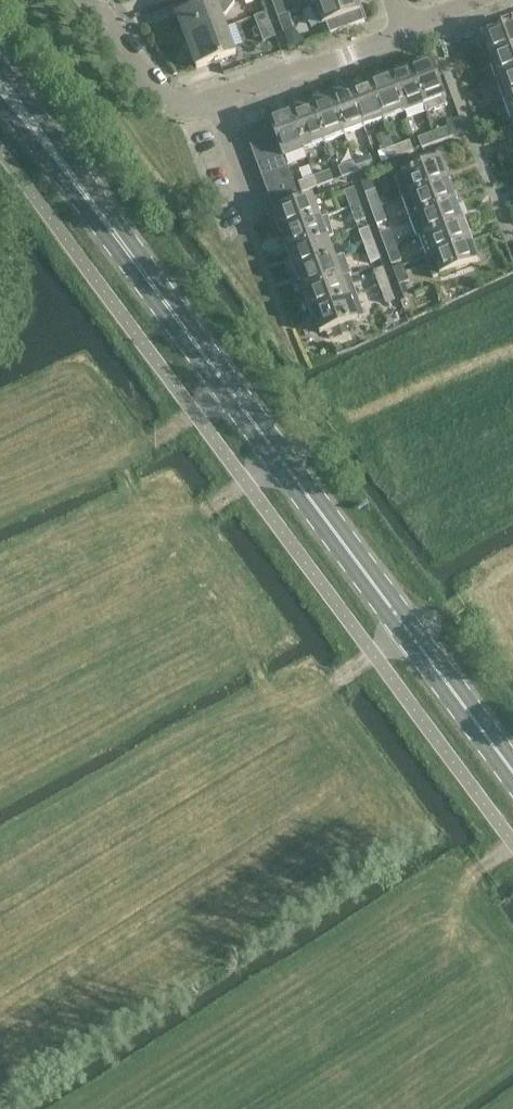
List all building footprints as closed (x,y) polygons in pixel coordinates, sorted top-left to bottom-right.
[(198,6),(176,15),(186,41),(226,26),(222,15),(225,14),(235,0),(196,0),(198,6)] [(271,0),(277,16),(287,12),(282,0),(271,0)] [(322,24),(325,23),(329,33),(364,21),(359,8),(361,8),(359,0),(323,0),(315,3),(322,24)] [(253,15),(262,40),(275,36),(266,11),(253,15)] [(287,12),(277,16),(283,32),(293,28),(287,12)] [(235,52),(226,26),(186,41),(195,67),(235,52)] [(485,44),(490,58),(512,49),(512,26),(482,37),(483,38),(481,38),(483,45),(485,44)] [(490,58),(488,59),(491,65),(492,64),(497,78),(512,72),(512,49),(490,58)] [(409,65),(424,105),(426,112),(446,104),(430,58),(428,58),(427,56),(408,63),(409,65)] [(404,112),(424,105),(409,65),(408,66),(407,64),(389,70),(390,72),(389,73),(404,112)] [(404,112),(389,73),(388,71),(368,78),(369,80),(384,120),(404,112)] [(497,78),(496,78),(503,98),(504,97),(505,98),(512,95),(512,72),(497,78)] [(362,83),(349,87),(364,127),(384,120),(369,80),(368,80),(367,78),(361,81),(362,83)] [(330,95),(329,92),(328,93),(343,134),(364,127),(349,87),(348,88),(347,86),(341,88),(342,90),(330,95)] [(328,93),(309,100),(324,142),(343,134),(328,93)] [(505,98),(503,98),(510,118),(512,117),(512,118),(512,117),(512,95),(505,98)] [(288,107),(289,109),(304,149),(324,142),(309,100),(288,107)] [(279,142),(283,153),(284,156),(304,149),(289,109),(288,107),(269,114),(270,116),(270,117),(274,129),(279,142)] [(244,126),(249,139),(274,129),(270,117),(244,126)] [(449,126),(434,132),(437,142),(453,136),(449,126)] [(249,139),(253,151),(279,142),(274,129),(249,139)] [(418,138),(421,148),(437,142),(434,132),(418,138)] [(410,141),(394,146),(398,157),(414,151),(410,141)] [(253,151),(257,162),(283,153),(279,142),(253,151)] [(378,152),(382,163),(398,157),(394,146),(378,152)] [(287,166),(284,156),(283,153),(257,162),(262,175),(287,166)] [(370,155),(354,161),(358,171),(374,166),(370,155)] [(396,178),(403,197),(448,180),(450,179),(443,159),(441,160),(440,159),(402,173),(402,175),(396,178)] [(338,167),(342,177),(358,171),(354,161),(338,167)] [(262,175),(266,187),(292,177),(287,166),(262,175)] [(329,170),(313,176),(317,186),(333,181),(329,170)] [(370,175),(359,179),(370,209),(380,205),(370,175)] [(298,182),(301,192),(317,186),(313,176),(298,182)] [(292,177),(266,187),(270,198),(296,188),(292,177)] [(455,200),(455,199),(457,199),(455,192),(453,193),(448,180),(403,197),(410,216),(455,200)] [(344,190),(349,206),(359,203),(353,187),(344,190)] [(270,198),(275,210),(300,201),(296,188),(270,198)] [(273,212),(280,232),(320,217),(313,196),(300,201),(275,210),(275,211),(273,212)] [(465,219),(462,212),(460,213),(455,200),(410,216),(417,236),(419,236),(463,220),(463,219),(465,219)] [(365,219),(359,203),(349,206),(355,222),(365,219)] [(380,205),(370,209),(376,225),(386,221),(380,205)] [(288,252),(328,237),(334,235),(328,214),(320,217),(280,232),(288,252)] [(465,219),(463,220),(419,236),(426,256),(470,240),(472,239),(465,219)] [(359,231),(364,247),(374,244),(368,228),(359,231)] [(379,233),(385,249),(395,245),(389,229),(379,233)] [(288,252),(295,272),(335,257),(328,237),(288,252)] [(477,252),(475,253),(470,240),(426,256),(425,256),(432,276),(478,260),(477,259),(479,258),(477,252)] [(380,259),(374,244),(364,247),(370,263),(380,259)] [(395,245),(385,249),(390,265),(401,261),(395,245)] [(300,290),(301,292),(342,277),(335,257),(295,272),(297,278),(299,277),(304,289),(300,290)] [(392,269),(398,285),(408,281),(402,265),(392,269)] [(372,271),(378,287),(388,284),(383,268),(372,271)] [(348,275),(342,277),(301,292),(307,309),(311,308),(312,311),(356,294),(348,275)] [(394,299),(388,284),(378,287),(384,303),(394,299)] [(356,294),(312,311),(310,312),(312,318),(314,317),(319,331),(363,315),(356,294)]
